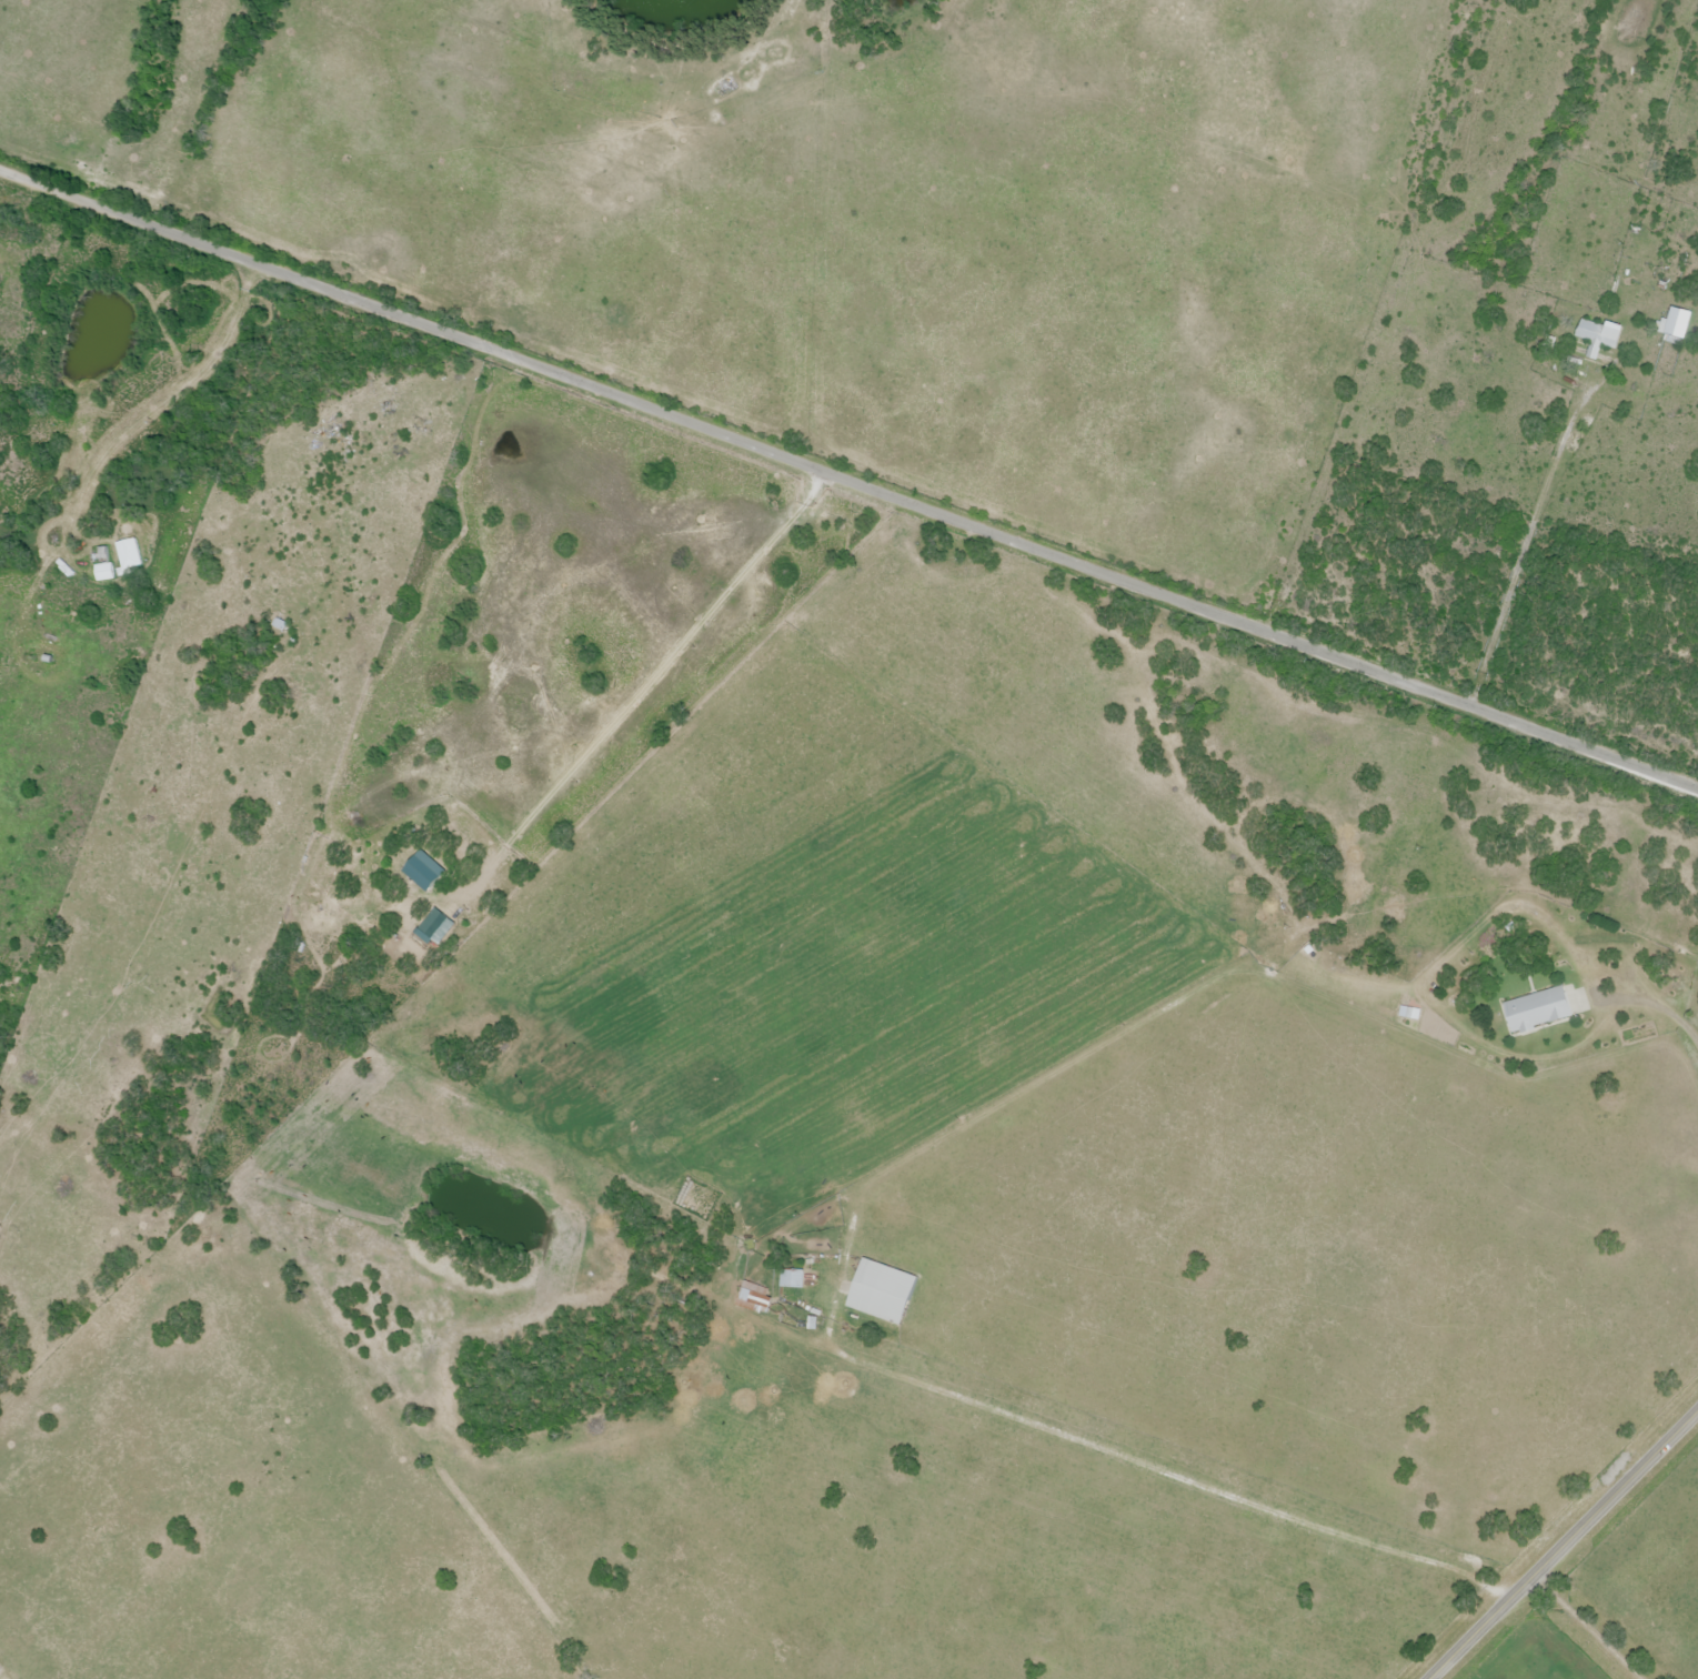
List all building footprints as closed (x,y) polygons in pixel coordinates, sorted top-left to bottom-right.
[(1683,344),(1691,313),(1669,307),(1661,337),(1683,344)] [(1623,328),(1606,323),(1605,326),(1580,320),(1575,338),(1590,342),(1585,359),(1597,362),(1601,347),(1617,351),(1623,328)] [(118,567),(138,567),(138,542),(118,542),(118,567)] [(272,626),(282,632),(286,625),(276,619),(272,626)] [(419,865),(431,870),(435,859),(423,854),(419,865)] [(1503,1004),(1511,1036),(1573,1020),(1564,988),(1503,1004)] [(917,1278),(862,1260),(846,1310),(902,1327),(917,1278)] [(802,1289),(802,1272),(780,1272),(780,1289),(802,1289)] [(735,1305),(761,1316),(770,1292),(744,1282),(735,1305)]
